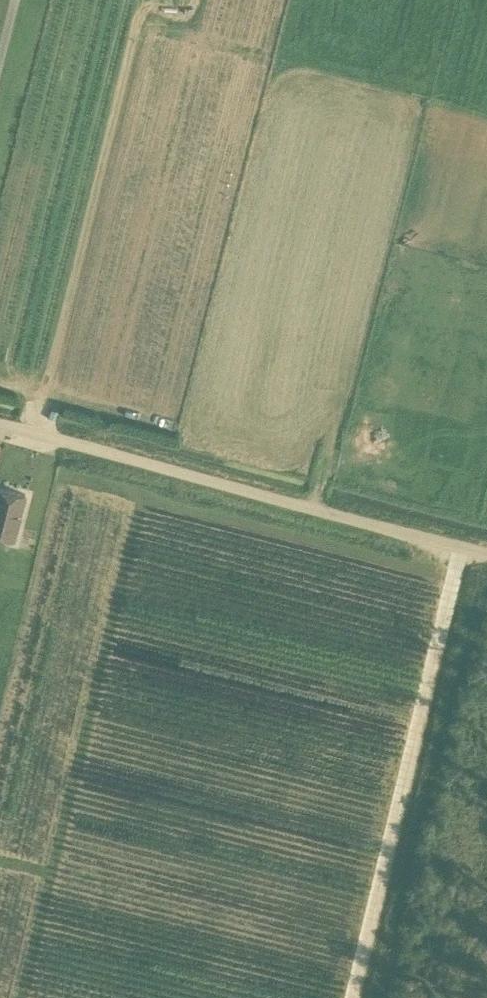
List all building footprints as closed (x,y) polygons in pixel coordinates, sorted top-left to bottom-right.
[(25,493),(0,486),(0,534),(13,538),(25,493)]
